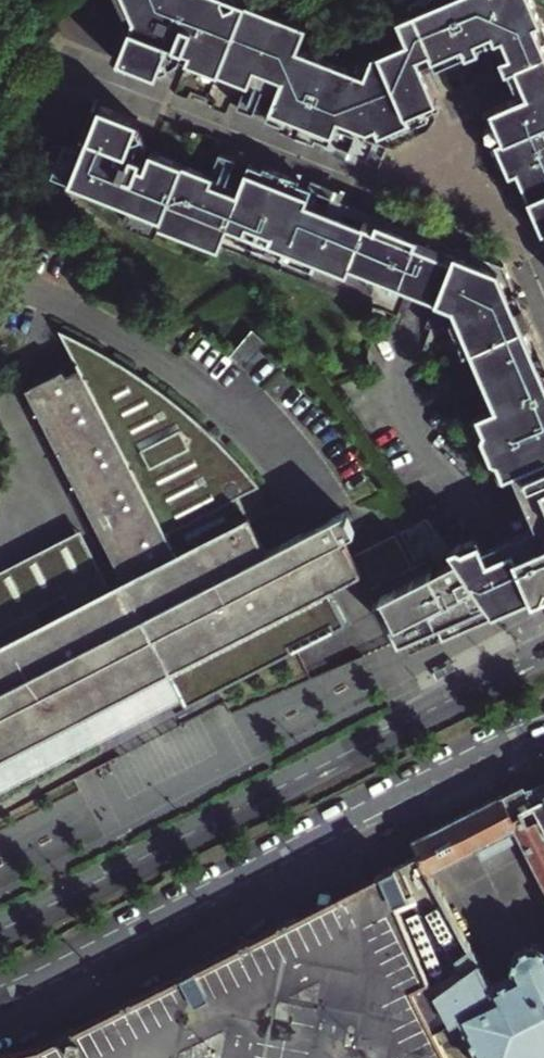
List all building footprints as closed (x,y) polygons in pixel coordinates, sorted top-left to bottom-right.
[(369,64),(364,74),(352,69),(298,47),(307,24),(247,0),(128,0),(132,11),(139,8),(143,18),(139,28),(132,25),(119,57),(157,74),(159,70),(179,62),(184,49),(189,52),(187,59),(244,84),(235,105),(356,155),(366,132),(372,130),(375,137),(437,111),(421,73),(407,40),(370,56),(371,60),(369,64)] [(409,5),(412,12),(436,66),(495,41),(508,71),(543,56),(543,25),(533,0),(441,0),(433,3),(431,0),(421,0),(409,5)] [(436,66),(412,12),(397,18),(407,40),(421,73),(436,66)] [(119,57),(132,25),(127,23),(113,55),(119,57)] [(519,96),(543,86),(543,56),(508,71),(519,96)] [(519,96),(483,112),(509,174),(517,170),(524,167),(543,213),(543,86),(519,96)] [(90,98),(76,131),(82,134),(96,100),(90,98)] [(136,117),(96,100),(82,134),(78,144),(61,137),(47,170),(124,202),(118,217),(152,231),(155,223),(214,248),(221,233),(310,270),(313,263),(342,275),(345,268),(449,311),(453,322),(446,325),(459,357),(466,354),(485,400),(505,392),(509,402),(489,410),(476,416),(501,478),(514,473),(536,527),(506,540),(525,585),(543,577),(543,372),(495,266),(213,149),(203,170),(147,146),(143,155),(137,153),(142,140),(134,120),(136,117)] [(517,170),(541,226),(543,225),(543,213),(524,167),(517,170)] [(227,346),(239,361),(266,338),(254,323),(227,346)] [(345,624),(334,603),(303,549),(236,587),(220,558),(254,539),(239,514),(260,502),(244,473),(220,441),(208,427),(191,410),(171,392),(144,372),(118,356),(99,346),(83,339),(60,331),(79,369),(67,375),(64,370),(27,390),(97,527),(120,570),(124,579),(163,655),(167,662),(197,646),(219,689),(345,624)] [(485,400),(489,410),(509,402),(505,392),(485,400)] [(345,524),(332,532),(343,552),(357,544),(345,524)] [(97,527),(0,576),(0,626),(34,609),(36,613),(120,570),(97,527)] [(303,549),(334,603),(363,586),(343,552),(332,532),(303,549)] [(478,538),(448,551),(453,558),(487,606),(504,598),(503,595),(497,581),(499,580),(495,572),(493,573),(483,550),(478,538)] [(506,540),(483,550),(493,573),(495,572),(499,580),(497,581),(503,595),(525,585),(506,540)] [(441,632),(487,606),(453,558),(371,604),(396,645),(436,622),(441,632)] [(163,655),(124,579),(60,617),(42,626),(36,613),(34,609),(0,626),(0,760),(77,720),(69,704),(163,655)] [(197,646),(167,662),(189,704),(219,689),(197,646)] [(299,692),(309,710),(327,702),(317,683),(299,692)] [(524,791),(532,807),(543,801),(543,785),(524,791)] [(532,807),(524,791),(521,786),(501,797),(512,818),(522,814),(527,824),(538,818),(543,829),(543,801),(532,807)] [(415,840),(423,854),(433,873),(435,872),(445,867),(480,849),(486,859),(491,856),(523,840),(543,883),(543,829),(538,818),(527,824),(522,814),(512,818),(501,797),(428,833),(415,840)] [(435,1029),(452,1019),(437,991),(480,959),(470,941),(458,947),(459,950),(440,960),(441,951),(430,930),(422,927),(424,919),(421,914),(448,900),(433,873),(423,854),(396,868),(395,866),(385,871),(386,873),(374,879),(293,920),(292,918),(282,923),(283,926),(255,939),(254,937),(242,943),(243,945),(195,970),(194,967),(184,972),(186,975),(184,976),(164,986),(136,1001),(134,998),(124,1003),(126,1006),(78,1030),(76,1028),(65,1033),(66,1035),(42,1048),(21,1053),(21,1050),(2,1054),(3,1057),(451,1057),(435,1029)] [(542,945),(538,944),(534,944),(526,946),(522,948),(519,951),(515,958),(514,962),(514,966),(516,974),(494,986),(480,959),(437,991),(452,1019),(462,1013),(469,1025),(467,1027),(483,1057),(543,1057),(543,946),(542,945)]
